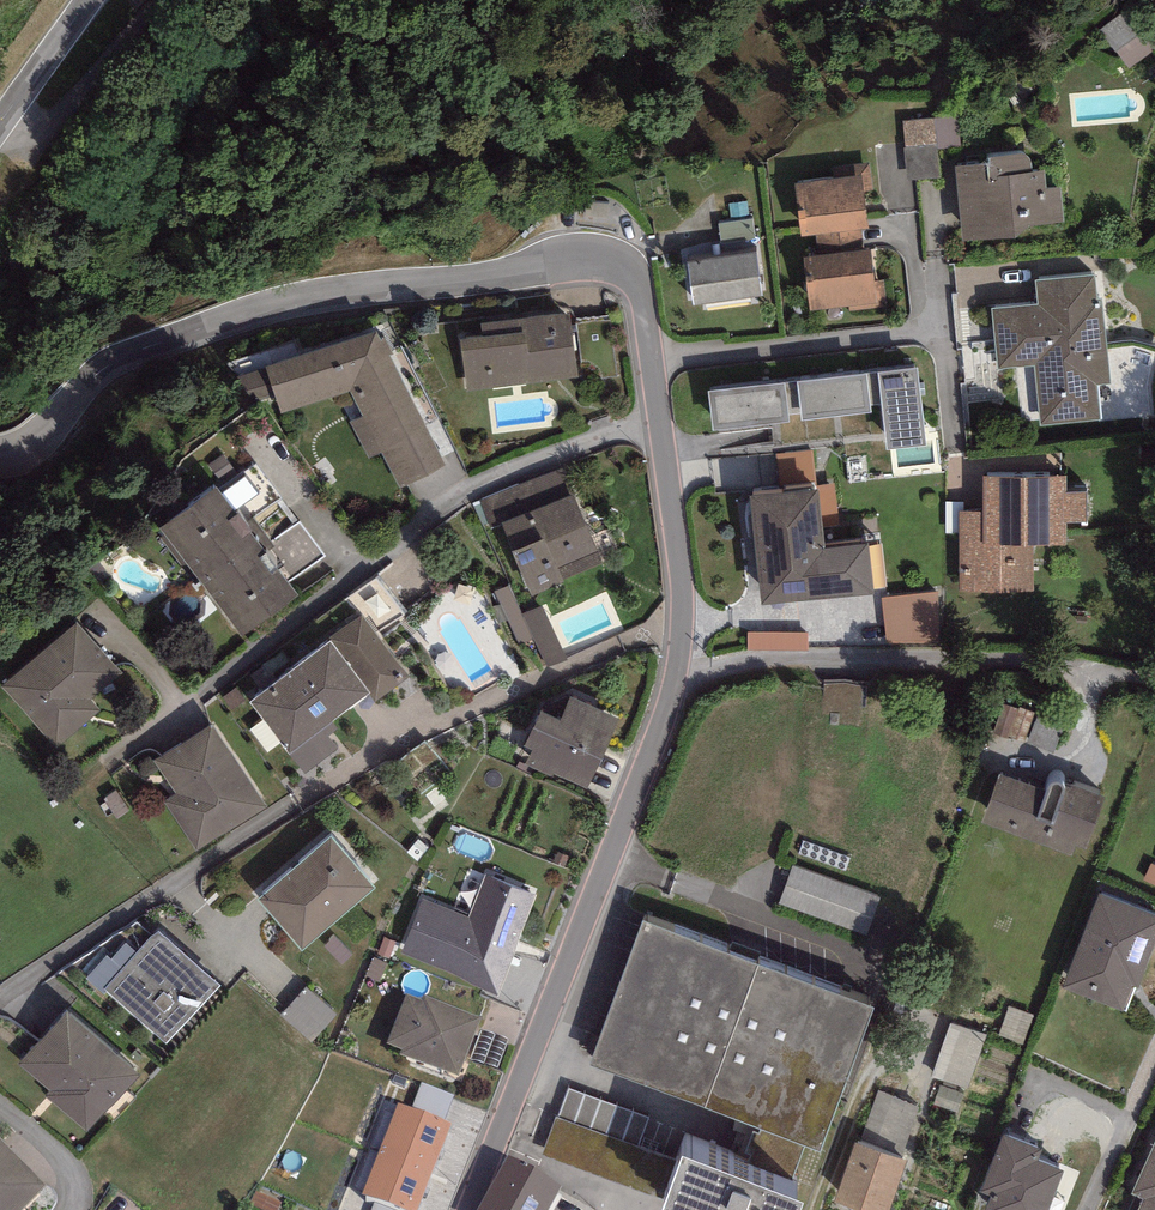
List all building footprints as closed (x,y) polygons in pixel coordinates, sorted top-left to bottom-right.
[(1100,29),(1130,69),(1154,50),(1154,47),(1126,9),(1100,29)] [(937,145),(938,148),(962,146),(960,115),(935,117),(937,145)] [(935,117),(903,120),(906,147),(937,145),(935,117)] [(906,147),(904,147),(907,179),(940,176),(938,148),(937,145),(906,147)] [(988,166),(955,167),(963,242),(1016,238),(1027,226),(1064,222),(1061,187),(1046,189),(1044,170),(1032,172),(1031,160),(1029,158),(1026,155),(1024,154),(987,159),(988,166)] [(835,179),(794,184),(800,237),(816,235),(861,229),(869,228),(864,192),(874,191),(870,162),(833,167),(835,179)] [(753,219),(718,224),(721,244),(756,239),(753,219)] [(864,251),(861,229),(816,235),(818,257),(864,251)] [(818,257),(803,258),(809,312),(848,307),(849,312),(886,308),(883,281),(874,282),(871,250),(864,251),(818,257)] [(756,252),(687,262),(694,305),(762,295),(756,252)] [(1094,273),(1035,280),(1037,304),(992,309),(999,369),(1035,365),(1042,426),(1102,420),(1098,387),(1112,385),(1102,299),(1097,299),(1094,273)] [(570,312),(481,323),(483,336),(460,339),(467,391),(578,377),(570,312)] [(376,330),(266,367),(275,394),(282,413),(350,392),(363,416),(350,421),(368,460),(382,452),(401,489),(445,465),(389,355),(393,353),(384,337),(381,339),(376,330)] [(247,404),(275,394),(266,367),(238,377),(247,404)] [(917,369),(879,373),(869,374),(872,405),(882,404),(887,449),(925,445),(917,369)] [(869,374),(797,381),(801,414),(802,420),(873,413),(872,405),(869,374)] [(789,420),(788,415),(801,414),(797,381),(784,383),(708,392),(713,430),(789,420)] [(813,450),(776,454),(781,494),(817,489),(817,485),(813,450)] [(256,465),(219,489),(236,511),(243,505),(253,518),(282,499),(256,465)] [(561,466),(480,500),(492,530),(502,526),(532,596),(565,583),(563,578),(602,562),(561,466)] [(1067,476),(983,477),(983,511),(959,511),(960,593),(1034,593),(1034,545),(1067,544),(1067,522),(1086,522),(1086,493),(1067,493),(1067,476)] [(834,484),(817,485),(817,489),(819,489),(824,528),(839,526),(834,484)] [(160,528),(199,579),(263,531),(253,518),(243,505),(236,511),(219,489),(217,486),(160,528)] [(750,497),(762,606),(874,594),(869,543),(825,548),(824,528),(819,489),(817,489),(781,494),(750,497)] [(300,521),(271,542),(275,547),(267,553),(288,582),(325,555),(300,521)] [(263,531),(199,579),(244,637),(299,595),(288,582),(267,553),(275,547),(271,542),(263,531)] [(511,584),(494,591),(508,621),(519,645),(535,639),(547,668),(567,660),(542,605),(523,613),(511,584)] [(938,593),(883,597),(886,646),(941,642),(938,593)] [(331,641),(250,702),(290,755),(333,722),(371,694),(376,702),(409,677),(361,614),(329,638),(331,641)] [(121,674),(77,622),(2,686),(56,748),(100,711),(91,700),(121,674)] [(806,632),(749,631),(749,649),(806,650),(806,632)] [(236,688),(222,699),(231,711),(246,701),(236,688)] [(586,789),(620,720),(571,696),(559,720),(541,711),(524,747),(532,750),(525,765),(552,778),(554,774),(586,789)] [(1034,712),(1002,702),(993,733),(1025,743),(1034,712)] [(1068,713),(1043,704),(1028,743),(1053,753),(1068,713)] [(338,729),(333,722),(290,755),(304,773),(338,747),(329,736),(338,729)] [(212,723),(153,762),(175,794),(164,802),(198,852),(267,806),(212,723)] [(1085,849),(1104,797),(1073,785),(1071,790),(1065,787),(1063,783),(1060,782),(1056,783),(1051,784),(1048,788),(1047,791),(1000,774),(982,823),(1072,856),(1076,845),(1085,849)] [(332,837),(258,900),(302,951),(376,889),(332,837)] [(882,895),(793,864),(779,904),(868,934),(882,895)] [(1151,864),(1143,880),(1154,886),(1154,866),(1151,864)] [(537,896),(486,875),(469,918),(422,899),(400,954),(498,993),(537,896)] [(1099,894),(1063,987),(1125,1011),(1134,987),(1139,989),(1154,947),(1154,915),(1099,894)] [(872,1004),(643,922),(590,1066),(820,1149),(872,1004)] [(166,1045),(220,986),(159,930),(137,953),(105,990),(107,992),(166,1045)] [(104,995),(107,992),(105,990),(137,953),(125,943),(111,959),(107,955),(86,979),(104,995)] [(339,1007),(308,979),(281,1009),(312,1037),(339,1007)] [(983,987),(966,981),(961,997),(978,1003),(983,987)] [(482,1017),(425,995),(423,1000),(405,994),(387,1042),(402,1048),(400,1053),(460,1076),(482,1017)] [(1034,1015),(1009,1006),(998,1034),(1023,1044),(1034,1015)] [(134,1069),(66,1011),(19,1066),(50,1093),(47,1096),(88,1132),(139,1074),(133,1069),(134,1069)] [(986,1035),(951,1023),(932,1076),(967,1089),(986,1035)] [(508,1039),(481,1029),(471,1059),(497,1068),(508,1039)] [(638,1129),(646,1106),(568,1080),(561,1103),(638,1129)] [(421,1083),(412,1108),(444,1120),(454,1094),(421,1083)] [(965,1093),(940,1084),(932,1104),(958,1113),(965,1093)] [(879,1090),(860,1145),(901,1158),(918,1106),(879,1090)] [(412,1108),(397,1102),(380,1148),(433,1168),(450,1122),(444,1120),(412,1108)] [(663,1198),(676,1160),(555,1117),(541,1155),(663,1198)] [(1064,1171),(1037,1160),(1042,1149),(1002,1134),(980,1192),(991,1197),(986,1209),(1049,1209),(1064,1171)] [(0,1138),(0,1209),(20,1209),(46,1186),(0,1138)] [(1131,1193),(1136,1195),(1129,1209),(1154,1209),(1154,1141),(1131,1193)] [(907,1160),(901,1158),(860,1145),(855,1143),(835,1202),(857,1209),(890,1209),(907,1160)] [(433,1168),(380,1148),(362,1194),(375,1199),(404,1209),(417,1209),(433,1168)] [(507,1155),(476,1209),(548,1209),(562,1186),(507,1155)] [(682,1157),(662,1209),(801,1209),(804,1203),(682,1157)] [(258,1187),(250,1203),(264,1209),(277,1209),(283,1199),(258,1187)] [(375,1199),(371,1209),(404,1209),(375,1199)]
